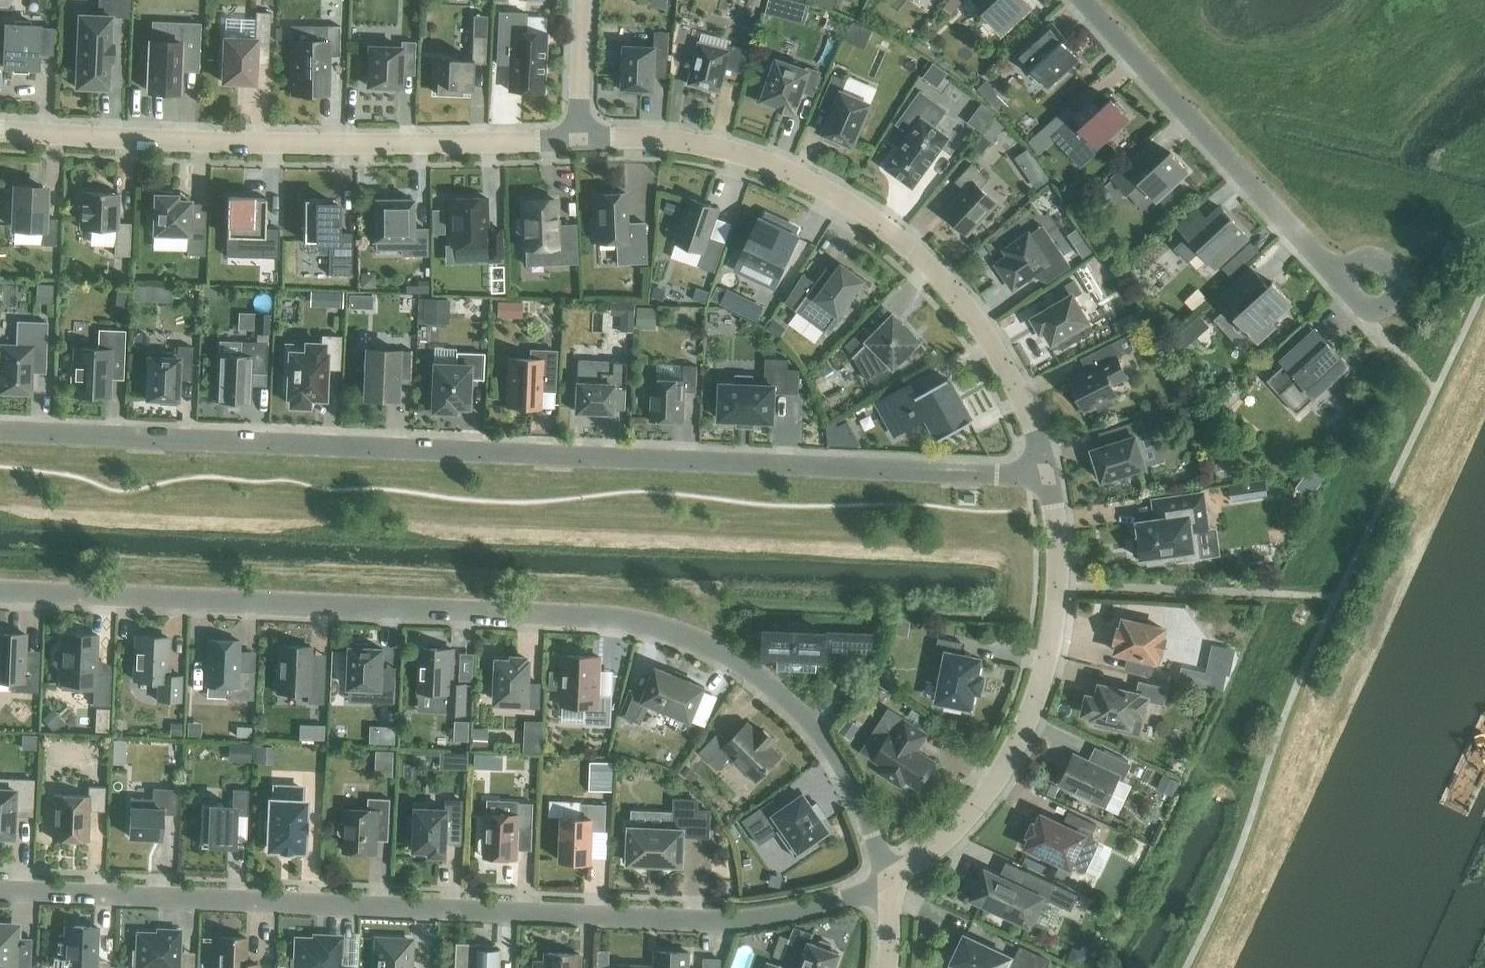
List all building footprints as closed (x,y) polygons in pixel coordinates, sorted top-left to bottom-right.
[(98,15),(78,14),(77,41),(70,41),(69,59),(76,60),(75,87),(108,88),(109,61),(111,61),(111,43),(110,43),(111,16),(128,17),(129,0),(99,0),(98,15)] [(765,12),(804,23),(809,4),(794,0),(769,0),(765,12)] [(831,9),(835,0),(809,0),(831,9)] [(943,8),(952,14),(962,0),(949,0),(943,8)] [(982,12),(1002,33),(1031,6),(1026,0),(975,0),(984,10),(982,12)] [(222,82),(254,83),(255,64),(268,64),(270,12),(255,12),(255,18),(254,39),(224,37),(222,82)] [(525,32),(526,13),(498,12),(496,63),(497,63),(498,57),(507,58),(507,60),(510,64),(509,90),(542,92),(545,33),(525,32)] [(471,59),(437,57),(435,93),(460,94),(461,88),(471,88),(472,63),(485,63),(487,15),(473,15),(471,59)] [(225,17),(224,37),(254,39),(255,18),(225,17)] [(53,28),(38,28),(38,26),(29,26),(29,21),(15,21),(15,25),(6,25),(5,42),(0,42),(0,57),(4,57),(4,66),(13,66),(13,71),(27,72),(27,67),(36,67),(37,54),(51,54),(53,28)] [(159,94),(174,94),(174,91),(179,91),(180,62),(198,63),(200,23),(152,21),(151,41),(149,40),(149,45),(142,44),(142,59),(148,60),(147,90),(159,90),(159,94)] [(853,21),(849,30),(868,39),(872,30),(853,21)] [(1028,73),(1031,70),(1048,88),(1079,60),(1062,42),(1066,38),(1052,22),(1013,57),(1028,73)] [(293,94),(327,95),(327,56),(339,56),(340,26),(326,26),(326,40),(293,40),(293,94)] [(626,46),(624,92),(642,93),(642,89),(653,89),(654,59),(668,60),(669,32),(655,31),(654,47),(626,46)] [(414,65),(415,41),(401,41),(400,47),(369,45),(368,57),(364,57),(364,74),(368,74),(367,85),(399,87),(400,65),(414,65)] [(688,84),(719,92),(725,68),(743,73),(749,50),(730,45),(729,50),(699,43),(688,84)] [(757,101),(772,106),(773,102),(779,104),(778,109),(789,113),(791,108),(794,109),(800,91),(813,95),(820,72),(807,68),(806,71),(777,61),(771,79),(765,77),(757,101)] [(924,77),(937,86),(946,73),(933,64),(924,77)] [(833,74),(823,98),(835,104),(823,133),(827,135),(825,139),(839,145),(841,141),(852,146),(871,103),(842,91),(847,80),(833,74)] [(986,80),(977,88),(982,94),(991,86),(986,80)] [(920,92),(897,124),(910,133),(885,168),(913,188),(949,137),(934,127),(946,111),(920,92)] [(1111,99),(1083,124),(1075,115),(1052,136),(1069,153),(1088,136),(1097,146),(1107,137),(1109,139),(1120,130),(1118,127),(1128,118),(1124,114),(1127,112),(1117,101),(1115,103),(1111,99)] [(1034,134),(1028,140),(1033,146),(1039,140),(1034,134)] [(982,135),(972,147),(981,154),(991,142),(982,135)] [(1126,193),(1139,181),(1157,200),(1160,197),(1164,202),(1175,193),(1170,188),(1188,171),(1170,152),(1161,160),(1148,146),(1113,178),(1126,193)] [(1027,149),(1014,158),(1036,189),(1049,180),(1027,149)] [(944,213),(967,235),(996,204),(980,188),(988,180),(971,164),(955,181),(964,190),(944,213)] [(1077,179),(1063,192),(1077,208),(1091,195),(1077,179)] [(13,227),(42,228),(42,245),(55,245),(57,219),(44,218),(45,188),(15,187),(13,227)] [(81,195),(79,195),(77,197),(77,210),(78,212),(80,212),(80,228),(115,230),(114,255),(129,255),(130,224),(117,223),(118,193),(81,191),(81,195)] [(158,191),(158,195),(155,195),(154,214),(150,214),(149,228),(153,228),(153,233),(187,234),(186,255),(204,255),(205,226),(189,226),(190,201),(189,201),(189,196),(188,196),(187,201),(176,200),(176,195),(171,195),(171,191),(158,191)] [(594,222),(594,237),(597,237),(597,242),(616,242),(617,264),(646,262),(644,222),(627,223),(626,193),(595,194),(596,222),(594,222)] [(262,257),(278,258),(279,229),(264,228),(265,214),(266,214),(266,212),(261,212),(261,204),(265,204),(265,197),(263,197),(263,198),(228,197),(226,256),(228,256),(228,250),(262,251),(262,257)] [(476,244),(477,256),(489,256),(489,257),(501,256),(501,229),(487,230),(486,198),(449,199),(450,245),(476,244)] [(329,241),(328,274),(351,274),(352,233),(336,233),(336,204),(327,204),(327,199),(303,199),(303,240),(329,241)] [(375,239),(401,239),(401,255),(426,255),(426,229),(412,229),(412,199),(375,199),(375,239)] [(519,218),(515,221),(516,230),(519,233),(524,233),(524,249),(548,248),(549,264),(576,263),(574,225),(555,226),(554,199),(522,200),(523,218),(519,218)] [(719,209),(690,199),(676,243),(704,252),(699,267),(715,272),(725,242),(710,237),(719,209)] [(667,201),(663,211),(673,214),(676,204),(667,201)] [(1178,226),(1188,237),(1175,248),(1187,262),(1200,250),(1215,266),(1247,237),(1220,207),(1203,223),(1193,213),(1178,226)] [(444,209),(432,209),(432,233),(444,233),(444,209)] [(759,219),(749,241),(750,242),(743,259),(777,275),(785,258),(787,259),(797,237),(759,219)] [(1035,242),(1029,233),(1020,239),(1007,247),(1008,248),(1004,250),(1007,253),(1006,254),(1008,256),(996,264),(1013,289),(1041,270),(1049,281),(1070,266),(1051,237),(1038,246),(1035,242)] [(1085,236),(1073,244),(1083,258),(1094,250),(1085,236)] [(1104,252),(1089,260),(1096,272),(1110,264),(1104,252)] [(870,287),(871,286),(841,265),(832,277),(825,272),(829,267),(827,266),(815,283),(803,274),(785,302),(796,310),(795,310),(796,311),(797,310),(825,331),(827,328),(831,331),(840,319),(836,316),(862,281),(870,287)] [(1252,268),(1223,294),(1239,312),(1235,316),(1257,341),(1275,325),(1271,321),(1291,302),(1272,282),(1266,288),(1261,282),(1263,280),(1252,268)] [(428,279),(418,279),(418,293),(428,293),(428,279)] [(1074,281),(1053,293),(1059,303),(1034,318),(1041,330),(1044,328),(1053,342),(1067,333),(1069,336),(1069,337),(1090,327),(1090,325),(1089,326),(1073,297),(1081,292),(1074,281)] [(37,284),(36,293),(52,293),(53,284),(37,284)] [(134,284),(133,293),(150,294),(150,285),(134,284)] [(717,286),(711,298),(721,303),(722,302),(727,291),(717,286)] [(696,287),(692,299),(705,303),(709,292),(696,287)] [(116,288),(116,300),(127,300),(127,288),(116,288)] [(1198,288),(1184,301),(1194,311),(1208,299),(1198,288)] [(322,291),(321,301),(343,302),(343,292),(322,291)] [(418,299),(417,319),(422,319),(448,320),(449,300),(418,299)] [(497,300),(497,317),(506,317),(507,300),(497,300)] [(637,307),(636,328),(649,329),(650,308),(637,307)] [(239,312),(238,320),(256,321),(257,312),(239,312)] [(256,321),(256,333),(257,333),(268,334),(269,334),(270,313),(257,312),(256,321)] [(927,348),(894,315),(872,336),(864,327),(845,345),(854,354),(852,356),(853,357),(866,379),(871,377),(873,381),(890,372),(888,367),(892,365),(894,366),(904,355),(906,357),(920,343),(926,349),(927,348)] [(1199,315),(1173,338),(1178,343),(1204,320),(1199,315)] [(785,327),(774,319),(768,327),(779,335),(785,327)] [(2,392),(28,393),(30,394),(30,391),(31,363),(45,364),(47,322),(26,322),(25,336),(16,335),(16,346),(3,346),(3,345),(1,345),(1,347),(2,347),(1,360),(0,360),(0,377),(0,383),(0,392),(2,392)] [(123,358),(124,331),(99,330),(98,345),(94,349),(76,348),(75,365),(71,364),(70,381),(74,381),(74,395),(107,397),(109,358),(123,358)] [(1127,335),(1089,354),(1096,366),(1069,380),(1085,412),(1096,406),(1098,410),(1112,403),(1110,399),(1117,396),(1111,384),(1126,377),(1117,357),(1134,349),(1127,335)] [(322,336),(322,344),(306,343),(306,345),(308,345),(308,353),(290,352),(288,376),(282,376),(282,392),(288,393),(288,397),(290,397),(290,405),(307,405),(308,397),(324,398),(325,368),(339,369),(340,337),(322,336)] [(1308,338),(1281,363),(1283,365),(1266,380),(1286,402),(1296,393),(1303,401),(1337,371),(1333,366),(1342,358),(1327,342),(1319,350),(1308,338)] [(216,401),(249,403),(250,373),(266,374),(267,342),(241,341),(240,354),(218,354),(216,401)] [(191,370),(192,346),(177,346),(177,352),(148,351),(148,371),(143,371),(143,388),(147,388),(146,398),(159,399),(159,403),(176,404),(177,370),(191,370)] [(364,397),(396,398),(396,378),(409,378),(409,379),(410,379),(411,350),(410,350),(410,351),(366,349),(357,349),(357,368),(356,368),(356,370),(365,370),(364,397)] [(496,405),(540,407),(540,390),(544,387),(544,385),(553,385),(553,391),(554,391),(556,351),(530,350),(530,359),(509,358),(507,405),(496,404),(496,405)] [(435,415),(449,415),(449,411),(454,412),(454,406),(467,407),(469,379),(483,379),(484,353),(456,352),(455,364),(433,363),(431,411),(436,411),(435,415)] [(788,360),(788,359),(765,358),(764,385),(752,384),(752,376),(736,375),(736,384),(721,383),(719,419),(739,420),(739,424),(741,424),(741,420),(751,420),(751,424),(753,424),(753,420),(773,421),(774,393),(798,394),(799,370),(785,369),(785,360),(788,360)] [(829,358),(816,365),(822,376),(835,369),(829,358)] [(577,361),(575,411),(611,412),(612,388),(624,389),(625,363),(577,361)] [(683,380),(653,379),(651,420),(683,421),(684,391),(696,392),(697,366),(684,365),(683,380)] [(971,420),(947,379),(916,396),(909,384),(880,401),(887,414),(888,414),(888,418),(889,422),(891,426),(894,429),(897,431),(897,432),(898,433),(927,416),(939,438),(971,420)] [(1131,471),(1145,467),(1136,436),(1147,432),(1143,419),(1116,427),(1120,441),(1092,450),(1095,461),(1091,463),(1096,477),(1100,476),(1101,481),(1116,476),(1117,480),(1132,475),(1131,471)] [(1310,467),(1295,487),(1310,498),(1325,478),(1310,467)] [(1265,480),(1247,483),(1250,497),(1267,495),(1265,480)] [(1208,530),(1203,493),(1162,499),(1162,500),(1165,500),(1168,518),(1157,519),(1157,518),(1156,518),(1156,519),(1137,522),(1140,537),(1138,538),(1133,542),(1134,555),(1141,558),(1147,557),(1148,565),(1167,562),(1166,554),(1199,550),(1196,532),(1208,530)] [(1121,629),(1117,628),(1114,641),(1118,642),(1116,651),(1128,654),(1125,669),(1151,675),(1154,661),(1156,661),(1158,652),(1163,653),(1166,640),(1161,638),(1164,629),(1147,625),(1148,619),(1133,616),(1132,621),(1124,619),(1121,629)] [(788,623),(788,632),(766,631),(765,653),(787,654),(786,659),(791,659),(800,660),(800,659),(804,659),(805,654),(880,657),(881,635),(805,632),(805,624),(788,623)] [(25,651),(25,634),(0,633),(0,680),(11,681),(11,690),(37,691),(38,662),(27,661),(27,654),(25,651)] [(110,673),(96,673),(97,635),(61,633),(61,649),(57,649),(54,651),(53,663),(56,666),(60,666),(59,683),(61,683),(61,689),(93,690),(93,704),(108,705),(110,673)] [(170,669),(167,669),(168,637),(136,636),(134,680),(153,680),(152,685),(157,685),(156,700),(181,701),(182,676),(169,675),(170,669)] [(254,671),(238,671),(239,641),(207,639),(205,686),(227,686),(227,698),(253,700),(254,671)] [(979,659),(960,655),(962,643),(939,639),(934,664),(944,666),(938,700),(943,701),(942,705),(963,709),(964,705),(970,706),(973,690),(979,691),(982,677),(976,676),(979,659)] [(396,677),(382,677),(383,649),(370,648),(370,644),(355,643),(354,648),(351,647),(349,687),(366,688),(366,702),(395,703),(396,677)] [(324,674),(310,674),(311,646),(278,645),(276,692),(308,693),(307,702),(323,703),(324,674)] [(466,685),(452,684),(453,650),(421,648),(419,691),(440,692),(439,712),(449,712),(448,713),(465,713),(466,685)] [(612,696),(597,695),(599,656),(565,655),(563,706),(586,707),(585,725),(611,726),(612,696)] [(492,656),(491,678),(497,678),(496,701),(525,703),(525,707),(539,707),(540,683),(528,683),(528,662),(526,662),(526,658),(514,657),(514,661),(507,661),(507,657),(492,656)] [(648,703),(690,720),(704,687),(686,680),(688,675),(676,670),(674,675),(656,667),(644,696),(631,691),(622,714),(640,721),(648,703)] [(885,669),(880,680),(886,683),(892,672),(885,669)] [(1200,671),(1197,684),(1211,688),(1214,674),(1200,671)] [(1146,700),(1163,704),(1167,688),(1139,682),(1137,694),(1100,685),(1097,698),(1088,696),(1084,713),(1093,715),(1093,717),(1095,718),(1094,725),(1110,728),(1111,721),(1130,726),(1133,713),(1142,715),(1146,700)] [(52,709),(42,719),(46,723),(56,713),(52,709)] [(912,709),(908,716),(923,725),(927,719),(912,709)] [(850,719),(841,732),(850,739),(859,726),(850,719)] [(904,720),(894,736),(891,734),(874,759),(883,766),(879,772),(901,786),(905,780),(918,788),(935,763),(916,750),(926,734),(904,720)] [(456,721),(455,740),(469,740),(470,721),(456,721)] [(747,722),(729,741),(719,732),(699,752),(717,769),(730,756),(756,781),(781,755),(769,744),(774,739),(763,729),(759,734),(747,722)] [(171,723),(170,735),(180,735),(180,723),(171,723)] [(379,725),(379,743),(395,744),(396,726),(379,725)] [(236,726),(236,736),(251,737),(251,726),(236,726)] [(313,726),(312,740),(324,740),(325,727),(313,726)] [(22,735),(22,748),(35,749),(36,735),(22,735)] [(473,735),(473,748),(488,749),(489,735),(473,735)] [(113,740),(112,751),(125,751),(125,740),(113,740)] [(256,746),(256,762),(273,762),(273,747),(256,746)] [(376,750),(376,761),(393,762),(394,751),(376,750)] [(1117,778),(1123,780),(1130,764),(1100,750),(1095,760),(1091,758),(1089,762),(1074,756),(1061,784),(1076,791),(1074,795),(1089,802),(1091,798),(1100,802),(1107,788),(1111,791),(1117,778)] [(460,752),(460,769),(468,769),(469,752),(460,752)] [(591,762),(590,790),(605,790),(606,762),(591,762)] [(693,783),(699,775),(687,766),(681,774),(693,783)] [(1163,775),(1157,788),(1172,795),(1178,782),(1163,775)] [(32,808),(33,780),(0,779),(0,837),(13,837),(13,810),(17,807),(32,808)] [(88,810),(104,811),(105,787),(88,786),(87,796),(54,795),(53,839),(87,840),(88,810)] [(274,800),(270,800),(270,802),(270,814),(262,814),(261,834),(269,835),(268,848),(302,849),(302,848),(304,802),(301,802),(301,787),(275,786),(274,800)] [(162,813),(174,814),(176,790),(153,789),(152,799),(130,798),(129,836),(161,837),(162,813)] [(233,815),(247,816),(248,790),(233,789),(232,806),(222,806),(223,804),(201,804),(200,845),(221,846),(221,843),(232,843),(233,815)] [(777,832),(795,858),(812,846),(810,842),(827,830),(819,818),(825,814),(817,803),(811,807),(803,795),(780,811),(773,800),(743,820),(760,844),(777,832)] [(377,823),(389,823),(390,799),(368,798),(368,810),(346,809),(345,822),(341,822),(338,825),(338,833),(341,836),(345,836),(344,851),(376,853),(377,823)] [(683,835),(708,836),(709,811),(693,810),(694,800),(675,799),(674,828),(664,828),(664,824),(649,823),(649,827),(630,826),(628,862),(648,863),(648,864),(650,864),(660,864),(660,865),(662,865),(662,864),(682,865),(683,835)] [(447,839),(461,840),(462,801),(447,800),(447,809),(416,808),(416,821),(410,820),(409,837),(415,837),(414,850),(431,851),(431,855),(446,856),(447,839)] [(519,828),(532,829),(534,803),(519,802),(518,815),(486,813),(485,838),(482,838),(480,840),(479,849),(481,852),(484,852),(484,857),(517,859),(519,828)] [(581,818),(563,817),(561,861),(590,862),(592,831),(605,831),(606,805),(581,803),(581,818)] [(1070,866),(1082,871),(1086,870),(1098,845),(1096,841),(1091,838),(1097,825),(1068,812),(1063,824),(1041,814),(1037,825),(1033,823),(1028,835),(1031,836),(1026,846),(1070,867),(1070,866)] [(1025,857),(1022,865),(1045,876),(1049,867),(1025,857)] [(1043,897),(1071,910),(1078,895),(1026,870),(1026,872),(1020,885),(985,869),(971,898),(1030,926),(1043,897)] [(15,953),(16,926),(11,926),(9,924),(5,923),(2,926),(0,926),(0,967),(29,967),(30,954),(15,953)] [(96,963),(97,927),(65,925),(63,967),(109,967),(109,963),(96,963)] [(178,960),(180,930),(158,929),(157,933),(137,933),(137,950),(133,950),(132,965),(136,965),(136,967),(192,967),(192,961),(178,960)] [(245,963),(246,938),(218,936),(217,967),(257,967),(257,964),(245,963)] [(339,967),(340,937),(324,936),(323,940),(296,939),(296,958),(291,958),(290,967),(353,967),(339,967)] [(410,940),(376,939),(375,967),(409,967),(410,940)] [(839,953),(832,950),(832,948),(830,943),(822,940),(817,942),(816,945),(809,942),(799,967),(833,967),(839,953)] [(1050,961),(1020,947),(1014,959),(981,943),(978,948),(963,940),(952,962),(957,964),(955,967),(1047,967),(1050,961)] [(500,949),(483,948),(484,943),(457,942),(455,967),(500,967),(500,949)] [(598,967),(609,967),(610,950),(598,950),(598,967)] [(689,952),(656,951),(655,967),(649,967),(649,965),(616,964),(615,967),(688,967),(689,952)] [(580,954),(547,953),(546,961),(537,961),(534,964),(534,967),(579,967),(580,954)] [(704,967),(720,967),(721,959),(704,958),(704,967)]
